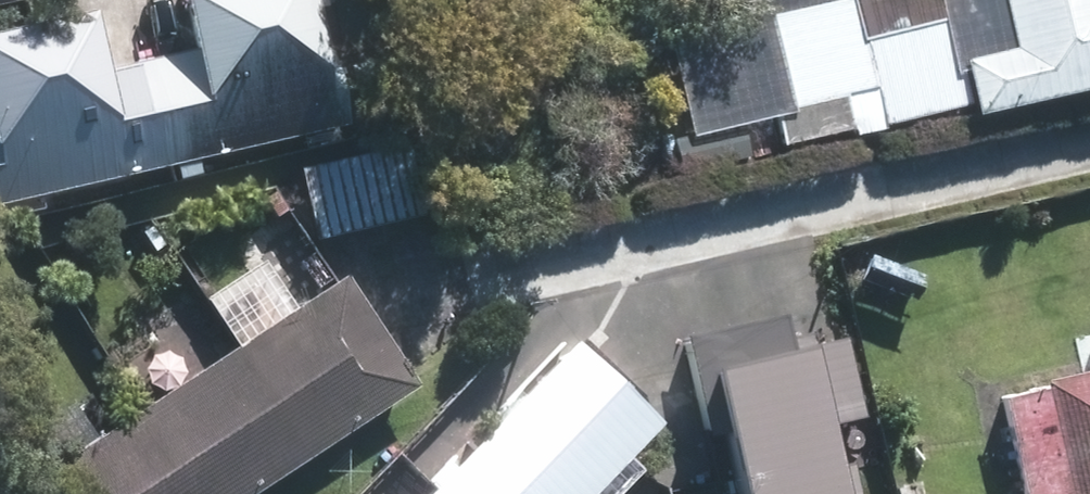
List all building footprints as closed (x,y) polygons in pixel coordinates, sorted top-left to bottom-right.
[(311,0),(178,0),(190,48),(147,58),(146,58),(170,162),(346,121),(329,47),(321,49),(311,0)] [(956,7),(868,25),(862,0),(759,0),(761,8),(770,7),(789,97),(780,100),(787,136),(856,121),(857,129),(892,121),(891,115),(973,97),(956,7)] [(1089,83),(1089,0),(1014,0),(1022,40),(974,51),(986,106),(1089,83)] [(146,58),(102,69),(89,6),(0,26),(0,200),(170,162),(146,58)] [(752,116),(683,131),(688,163),(758,148),(752,116)] [(418,137),(310,163),(327,232),(433,207),(418,137)] [(425,378),(352,266),(34,473),(48,493),(249,493),(425,378)] [(690,337),(712,429),(731,424),(747,493),(857,493),(840,423),(866,417),(838,301),(690,337)] [(673,424),(585,341),(438,493),(605,493),(673,424)] [(1046,375),(1048,381),(1003,392),(1029,493),(1089,493),(1089,364),(1046,375)]
